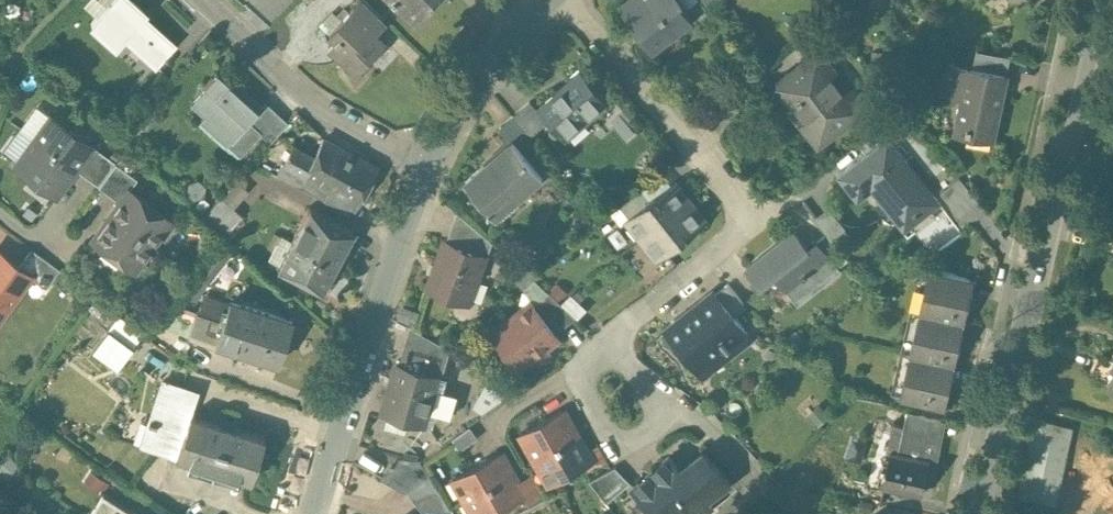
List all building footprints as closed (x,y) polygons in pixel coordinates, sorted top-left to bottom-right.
[(131,0),(110,0),(92,20),(115,41),(124,32),(151,57),(155,61),(168,47),(172,43),(141,14),(143,11),(131,0)] [(365,0),(356,0),(351,5),(376,29),(386,19),(365,0)] [(417,18),(435,0),(398,0),(417,18)] [(622,2),(638,22),(649,36),(670,20),(676,27),(692,15),(680,0),(624,0),(622,2)] [(376,29),(351,5),(327,30),(334,37),(328,44),(346,62),(353,55),(363,64),(387,39),(376,29)] [(837,14),(816,30),(826,43),(846,27),(837,14)] [(168,47),(155,61),(151,57),(142,67),(158,83),(180,58),(168,47)] [(821,47),(773,84),(791,107),(794,104),(823,141),(867,107),(821,47)] [(1006,54),(978,48),(973,69),(972,72),(1000,79),(1006,54)] [(1000,79),(972,72),(973,69),(949,64),(944,90),(964,94),(957,129),(993,137),(1011,55),(1006,54),(1000,79)] [(581,65),(556,86),(558,88),(543,102),(565,128),(594,104),(598,110),(611,99),(581,65)] [(257,107),(216,69),(189,97),(229,134),(230,135),(248,117),(257,107)] [(548,117),(531,97),(514,112),(531,132),(548,117)] [(284,120),(263,100),(257,107),(248,117),(260,129),(269,137),(284,120)] [(906,104),(863,137),(872,149),(889,136),(891,139),(918,119),(906,104)] [(91,142),(49,110),(13,160),(54,191),(74,165),(91,142)] [(531,132),(514,112),(501,123),(514,139),(516,138),(523,147),(535,137),(531,132)] [(248,117),(230,135),(229,134),(225,138),(239,151),(260,129),(248,117)] [(313,153),(291,142),(281,160),(282,160),(276,171),(298,183),(304,172),(323,183),(343,146),(323,136),(313,153)] [(930,201),(902,164),(907,160),(891,139),(889,136),(872,149),(840,173),(859,198),(878,183),(906,220),(930,201)] [(514,139),(489,161),(488,160),(468,177),(491,204),(509,188),(515,195),(543,171),(523,147),(516,138),(514,139)] [(91,142),(74,165),(97,182),(114,159),(91,142)] [(375,164),(343,146),(323,183),(328,185),(356,201),(375,164)] [(136,176),(114,159),(97,182),(118,198),(128,185),(128,186),(136,176)] [(323,183),(304,172),(298,183),(322,196),(328,185),(323,183)] [(651,197),(630,214),(646,235),(691,200),(675,179),(651,197)] [(128,186),(128,185),(118,198),(91,235),(133,266),(170,217),(128,186)] [(643,186),(621,204),(630,214),(651,197),(643,186)] [(242,211),(221,191),(202,211),(224,231),(242,211)] [(691,200),(646,235),(662,256),(707,221),(691,200)] [(352,227),(308,203),(276,263),(320,287),(352,227)] [(817,241),(807,249),(794,231),(746,268),(761,287),(776,275),(796,301),(838,268),(817,241)] [(849,260),(827,233),(817,241),(838,268),(849,260)] [(489,252),(445,236),(427,285),(471,301),(489,252)] [(221,241),(198,268),(206,275),(229,248),(221,241)] [(59,263),(31,242),(17,260),(30,269),(29,270),(45,282),(59,263)] [(29,270),(30,269),(17,260),(0,247),(0,308),(29,270)] [(198,268),(187,280),(195,288),(206,275),(198,268)] [(973,277),(934,268),(925,311),(963,319),(968,299),(972,300),(974,291),(970,290),(973,277)] [(747,308),(728,284),(716,293),(735,317),(747,308)] [(228,296),(203,288),(197,305),(222,314),(228,296)] [(577,316),(550,291),(534,303),(556,333),(577,316)] [(715,292),(667,330),(696,368),(726,345),(728,347),(730,346),(731,347),(748,334),(735,317),(716,293),(715,292)] [(290,317),(228,295),(228,296),(222,314),(214,336),(276,357),(290,317)] [(533,301),(497,327),(507,340),(503,342),(520,365),(559,336),(556,333),(534,303),(533,301)] [(197,305),(195,304),(187,330),(213,340),(214,336),(222,314),(197,305)] [(419,309),(404,304),(401,313),(416,319),(419,309)] [(142,327),(117,308),(107,322),(132,340),(142,327)] [(963,319),(925,311),(915,354),(954,362),(958,341),(963,342),(965,333),(960,332),(963,319)] [(132,340),(107,322),(91,343),(116,362),(132,340)] [(450,347),(414,327),(403,363),(442,374),(450,347)] [(1098,353),(1090,369),(1111,378),(1112,374),(1112,360),(1098,353)] [(954,362),(915,354),(905,397),(944,405),(949,384),(953,385),(955,376),(951,375),(954,362)] [(403,363),(397,361),(383,410),(427,423),(431,410),(450,416),(457,393),(438,387),(442,374),(403,363)] [(185,381),(163,373),(149,414),(148,413),(147,416),(148,416),(140,439),(174,451),(189,409),(193,397),(181,393),(185,381)] [(263,435),(232,424),(235,416),(223,412),(220,420),(189,409),(174,451),(175,451),(173,455),(247,480),(248,476),(249,476),(263,435)] [(562,410),(532,426),(530,432),(543,455),(579,436),(565,411),(562,410)] [(940,418),(908,411),(905,424),(937,432),(940,418)] [(1072,425),(1037,416),(1020,492),(1055,499),(1072,425)] [(937,432),(905,424),(902,440),(905,441),(903,452),(892,449),(889,466),(883,465),(879,484),(922,493),(929,459),(937,461),(943,433),(937,432)] [(579,436),(543,455),(555,478),(561,480),(591,464),(592,461),(587,452),(579,436)] [(607,462),(598,446),(587,452),(592,461),(603,464),(607,462)] [(500,453),(464,473),(462,479),(472,498),(514,475),(503,454),(500,453)] [(704,453),(680,470),(676,465),(662,475),(666,480),(666,481),(670,486),(651,500),(660,511),(717,468),(704,453)] [(420,460),(403,457),(397,468),(392,465),(383,479),(407,493),(430,476),(421,461),(420,460)] [(604,500),(629,485),(616,464),(591,479),(604,500)] [(660,511),(663,513),(678,513),(688,506),(695,513),(700,513),(712,505),(708,500),(730,484),(717,468),(660,511)] [(472,498),(481,513),(498,513),(525,499),(526,497),(514,475),(472,498)] [(407,493),(423,513),(428,513),(453,513),(430,476),(407,493)] [(641,496),(631,502),(634,507),(639,513),(657,513),(660,511),(651,500),(641,496)] [(115,498),(105,513),(139,513),(115,498)]
